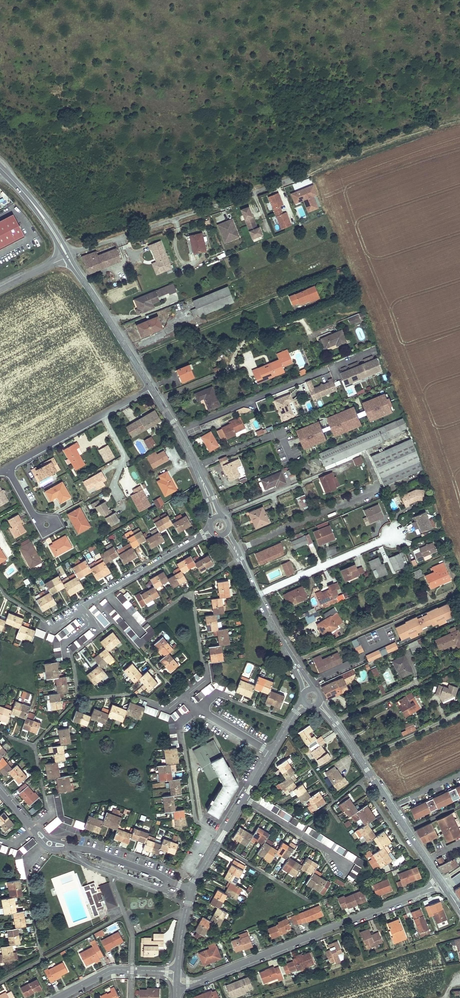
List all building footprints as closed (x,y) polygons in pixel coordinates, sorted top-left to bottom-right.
[(307,212),(318,208),(314,196),(317,195),(313,184),(290,192),(294,204),(303,201),(307,212)] [(291,225),(287,211),(283,212),(281,205),(283,205),(279,192),(269,195),(279,229),(291,225)] [(240,209),(246,223),(253,220),(248,206),(240,209)] [(13,214),(0,221),(0,249),(24,236),(13,214)] [(218,226),(223,238),(228,236),(230,240),(238,236),(231,219),(227,220),(228,222),(218,226)] [(255,224),(247,227),(252,238),(262,234),(259,226),(257,227),(255,224)] [(202,233),(190,236),(193,254),(206,251),(202,233)] [(160,240),(148,245),(149,250),(151,249),(155,258),(156,258),(157,261),(156,261),(154,262),(156,267),(160,269),(170,265),(160,240)] [(96,251),(81,257),(88,274),(121,260),(116,248),(97,255),(96,251)] [(319,260),(302,267),(305,272),(322,265),(319,260)] [(171,268),(170,265),(160,269),(156,267),(154,262),(152,263),(156,274),(171,268)] [(119,274),(114,276),(118,286),(122,284),(119,274)] [(170,285),(155,291),(158,297),(172,291),(170,285)] [(228,286),(193,301),(195,308),(191,310),(193,315),(198,313),(199,316),(234,302),(228,286)] [(314,286),(289,297),(292,303),(297,300),(298,303),(305,300),(305,298),(309,297),(310,299),(310,301),(319,297),(314,286)] [(148,294),(152,303),(159,300),(158,297),(155,291),(148,294)] [(148,294),(135,299),(138,306),(139,306),(140,308),(136,309),(138,314),(154,308),(152,303),(148,294)] [(347,317),(350,323),(361,319),(358,312),(347,317)] [(158,317),(137,325),(141,337),(163,328),(158,317)] [(342,330),(324,337),(328,347),(336,343),(337,345),(346,341),(342,330)] [(254,371),(258,382),(270,377),(269,376),(273,374),(272,372),(274,371),(276,375),(282,373),(280,369),(284,367),(283,366),(282,362),(292,358),(288,350),(285,351),(285,352),(283,353),(283,352),(278,354),(280,359),(271,363),(272,367),(270,368),(270,366),(266,367),(265,365),(259,367),(259,369),(254,371)] [(368,354),(360,357),(362,363),(370,359),(368,354)] [(359,356),(344,362),(356,391),(371,385),(362,363),(360,357),(359,356)] [(189,365),(176,370),(178,374),(180,373),(183,381),(194,377),(189,365)] [(312,399),(337,390),(333,379),(313,386),(311,379),(305,381),(312,399)] [(212,387),(195,394),(198,400),(206,397),(208,402),(206,402),(209,409),(220,405),(212,387)] [(347,388),(349,396),(356,394),(354,387),(347,388)] [(367,413),(370,421),(393,412),(391,405),(393,405),(390,396),(387,397),(385,392),(362,401),(365,409),(358,412),(360,416),(367,413)] [(290,394),(275,400),(277,405),(278,404),(282,413),(280,414),(282,419),(293,415),(288,402),(292,400),(290,394)] [(155,410),(132,424),(138,434),(161,420),(155,410)] [(323,415),(317,417),(319,422),(316,423),(322,436),(331,432),(323,415)] [(402,417),(319,453),(324,466),(383,441),(402,432),(401,430),(407,428),(402,417)] [(230,424),(222,428),(227,439),(236,435),(235,433),(241,430),(240,429),(244,426),(241,420),(236,422),(235,420),(230,422),(230,424)] [(132,424),(120,430),(126,440),(138,434),(132,424)] [(210,432),(201,437),(209,450),(218,445),(210,432)] [(152,437),(144,441),(148,448),(156,444),(152,437)] [(380,452),(371,456),(380,478),(420,461),(412,438),(383,451),(382,448),(379,450),(380,452)] [(73,444),(64,450),(68,458),(69,457),(76,469),(84,464),(76,449),(73,444)] [(108,445),(99,450),(105,459),(113,455),(108,445)] [(146,456),(152,468),(169,459),(164,449),(157,453),(156,451),(146,456)] [(353,459),(356,466),(363,462),(360,456),(353,459)] [(36,468),(32,470),(35,476),(38,475),(41,480),(56,471),(55,469),(59,467),(53,458),(45,463),(47,467),(43,469),(42,467),(37,470),(36,468)] [(227,459),(220,462),(222,466),(223,465),(227,473),(230,481),(240,476),(236,467),(241,465),(238,459),(228,463),(227,459)] [(420,461),(380,478),(384,486),(423,469),(420,461)] [(297,477),(293,468),(290,470),(291,471),(288,473),(291,480),(297,477)] [(158,481),(157,482),(165,495),(173,492),(171,489),(175,487),(167,471),(159,475),(160,476),(156,478),(158,481)] [(281,472),(261,480),(264,489),(276,485),(277,487),(286,483),(281,472)] [(332,473),(320,477),(323,483),(322,483),(326,493),(337,488),(333,478),(334,478),(332,473)] [(43,486),(52,482),(51,478),(41,482),(43,486)] [(62,482),(45,492),(50,500),(56,497),(55,496),(57,495),(61,502),(71,497),(62,482)] [(133,495),(138,504),(136,504),(140,512),(151,506),(140,486),(133,489),(135,493),(133,495)] [(1,505),(8,501),(4,493),(5,492),(5,491),(4,490),(3,490),(2,490),(0,487),(0,502),(1,505)] [(405,495),(404,495),(405,497),(402,499),(405,508),(409,506),(408,504),(408,503),(416,499),(418,499),(418,500),(424,500),(424,490),(416,490),(405,495)] [(305,494),(296,498),(300,508),(309,504),(305,494)] [(154,501),(158,508),(159,507),(162,505),(164,504),(160,497),(154,501)] [(109,511),(105,502),(101,504),(98,500),(92,504),(94,508),(96,507),(99,511),(100,511),(102,515),(104,514),(109,511)] [(377,505),(363,511),(369,523),(383,517),(377,505)] [(79,507),(70,513),(80,531),(90,526),(79,507)] [(263,507),(251,512),(254,521),(253,522),(256,528),(269,523),(263,507)] [(113,514),(111,510),(109,511),(104,514),(108,522),(110,522),(112,526),(119,522),(114,513),(113,514)] [(412,523),(414,526),(428,520),(425,512),(415,516),(417,521),(415,522),(412,523)] [(70,513),(68,514),(78,532),(80,531),(70,513)] [(18,514),(9,519),(13,527),(12,528),(16,536),(24,532),(19,524),(21,523),(22,522),(18,514)] [(155,518),(152,519),(159,531),(173,523),(168,515),(161,519),(157,521),(155,518)] [(173,524),(178,532),(191,524),(186,515),(173,524)] [(432,528),(428,520),(414,526),(415,530),(418,529),(420,528),(422,533),(432,528)] [(159,531),(160,532),(173,524),(173,523),(159,531)] [(191,524),(178,532),(178,533),(192,525),(191,524)] [(329,525),(314,532),(318,541),(328,537),(329,539),(335,537),(329,525)] [(131,530),(124,534),(132,547),(146,539),(141,530),(134,534),(132,531),(131,530)] [(159,531),(146,539),(146,540),(151,547),(164,539),(160,532),(159,531)] [(65,535),(53,542),(53,543),(66,536),(65,535)] [(53,543),(50,545),(56,556),(72,547),(66,536),(53,543)] [(304,536),(291,542),(294,548),(307,543),(304,536)] [(146,539),(132,547),(133,548),(146,540),(146,539)] [(164,539),(151,547),(151,548),(165,541),(164,539)] [(22,547),(20,548),(30,568),(34,566),(38,564),(42,562),(30,542),(22,547)] [(266,549),(255,554),(260,564),(281,555),(280,551),(283,550),(280,542),(266,549)] [(421,552),(415,554),(418,562),(424,559),(425,560),(431,558),(431,557),(430,554),(436,551),(433,543),(429,544),(428,546),(426,545),(419,549),(421,552)] [(37,599),(36,600),(42,610),(56,602),(52,595),(51,593),(65,586),(65,587),(69,595),(83,586),(79,579),(78,578),(91,570),(92,571),(96,579),(110,571),(106,563),(105,562),(119,554),(114,546),(100,554),(104,561),(90,568),(85,560),(72,568),(77,576),(64,584),(58,575),(45,583),(48,589),(44,592),(44,591),(35,596),(37,599)] [(132,547),(119,555),(124,563),(137,555),(133,548),(132,547)] [(400,553),(389,558),(394,570),(405,566),(403,561),(406,560),(404,556),(402,557),(400,553)] [(119,554),(105,562),(106,563),(119,555),(119,554)] [(137,555),(124,563),(124,564),(138,556),(137,555)] [(143,593),(136,597),(142,607),(146,604),(146,603),(145,602),(152,598),(159,594),(155,588),(155,587),(162,583),(168,579),(169,580),(172,586),(180,582),(186,579),(182,572),(182,571),(189,567),(196,564),(200,571),(206,567),(213,563),(214,563),(217,561),(214,557),(211,559),(209,555),(195,563),(191,555),(177,563),(181,571),(168,579),(163,571),(150,579),(154,586),(143,593)] [(375,578),(387,573),(384,562),(381,563),(379,556),(368,560),(375,578)] [(206,567),(200,571),(200,572),(207,568),(214,564),(214,563),(213,563),(206,567)] [(435,572),(426,576),(430,586),(440,581),(441,584),(451,580),(443,563),(433,567),(435,572)] [(189,567),(182,571),(182,572),(189,568),(196,564),(189,567)] [(355,565),(341,571),(345,581),(359,574),(357,569),(355,565)] [(265,572),(270,583),(283,577),(279,566),(265,572)] [(91,570),(78,578),(79,579),(92,571),(91,570)] [(421,570),(412,574),(414,578),(422,575),(421,570)] [(110,571),(96,579),(97,580),(111,572),(110,571)] [(162,583),(155,587),(155,588),(162,584),(169,580),(168,579),(162,583)] [(180,582),(172,586),(173,588),(180,584),(187,580),(186,579),(180,582)] [(227,580),(217,582),(220,598),(211,599),(214,614),(205,616),(208,631),(217,630),(216,622),(215,614),(216,614),(223,613),(222,605),(221,597),(222,597),(230,596),(229,589),(227,580)] [(65,586),(51,593),(52,595),(65,587),(65,586)] [(83,586),(69,595),(70,596),(84,588),(83,586)] [(302,587),(284,595),(286,600),(290,599),(292,603),(302,599),(302,600),(307,598),(302,587)] [(313,596),(319,610),(341,600),(339,595),(330,599),(329,597),(334,595),(330,587),(326,589),(327,593),(319,596),(318,594),(313,596)] [(152,598),(145,602),(146,603),(153,600),(160,596),(159,594),(152,598)] [(105,599),(100,603),(139,648),(157,633),(148,623),(143,627),(147,632),(140,638),(105,599)] [(56,602),(42,610),(43,612),(57,603),(56,602)] [(445,618),(454,615),(450,604),(394,623),(400,641),(419,635),(418,632),(423,630),(422,627),(431,624),(432,626),(446,621),(445,618)] [(94,605),(89,610),(104,627),(110,623),(94,605)] [(307,622),(319,618),(314,607),(303,612),(307,622)] [(326,619),(317,624),(324,635),(330,631),(330,630),(336,625),(340,623),(342,622),(334,608),(323,614),(326,619)] [(2,630),(5,623),(5,621),(20,627),(19,628),(17,635),(32,641),(34,635),(43,638),(46,632),(36,628),(36,630),(28,628),(24,626),(21,625),(23,618),(9,613),(6,620),(0,618),(0,629),(2,630)] [(56,661),(62,661),(59,641),(80,624),(76,619),(56,636),(49,633),(46,640),(53,642),(56,661)] [(435,640),(439,649),(443,647),(444,649),(456,643),(458,647),(459,648),(459,635),(457,630),(455,627),(449,629),(451,632),(435,640)] [(212,662),(215,662),(223,660),(222,652),(220,645),(222,645),(228,644),(227,636),(226,628),(218,629),(217,630),(219,645),(209,647),(212,662)] [(90,630),(69,646),(73,652),(94,635),(90,630)] [(99,665),(86,675),(94,684),(106,674),(101,668),(101,667),(113,657),(109,651),(108,650),(120,640),(113,631),(100,641),(106,648),(93,658),(99,665)] [(162,636),(155,643),(165,655),(164,656),(161,659),(171,671),(179,665),(168,653),(173,649),(162,636)] [(357,654),(364,651),(358,638),(351,641),(357,654)] [(120,640),(108,650),(109,651),(121,641),(120,640)] [(388,652),(398,648),(395,641),(385,646),(388,652)] [(155,643),(154,644),(164,656),(165,655),(155,643)] [(420,644),(410,648),(413,654),(422,649),(420,644)] [(365,655),(368,661),(381,656),(379,649),(365,655)] [(320,654),(313,658),(319,672),(339,663),(335,654),(322,659),(320,654)] [(405,656),(393,661),(397,670),(400,669),(403,676),(412,672),(405,656)] [(113,657),(101,667),(101,668),(114,658),(113,657)] [(161,659),(160,660),(170,672),(171,671),(161,659)] [(62,661),(56,661),(45,663),(48,679),(55,677),(57,677),(59,693),(58,693),(50,694),(52,710),(62,708),(60,697),(64,697),(63,693),(68,692),(66,676),(62,677),(61,674),(59,674),(58,667),(64,666),(63,660),(62,661)] [(215,662),(212,662),(208,663),(211,683),(193,697),(197,702),(215,688),(222,691),(224,684),(218,682),(215,662)] [(132,663),(131,664),(142,676),(143,675),(132,663)] [(131,664),(124,671),(134,683),(139,678),(149,690),(157,684),(146,672),(143,675),(142,676),(131,664)] [(377,667),(371,669),(375,677),(380,675),(377,667)] [(361,668),(342,677),(346,685),(356,680),(354,675),(362,671),(361,668)] [(147,671),(146,672),(157,684),(158,683),(147,671)] [(199,671),(178,688),(182,693),(203,676),(199,671)] [(384,674),(388,683),(392,681),(388,672),(384,674)] [(106,674),(94,684),(95,685),(107,675),(106,674)] [(237,689),(227,685),(225,692),(234,695),(236,692),(236,690),(244,693),(251,696),(254,688),(255,687),(262,690),(269,693),(268,694),(266,701),(273,704),(280,707),(285,696),(270,690),(273,682),(259,676),(255,685),(248,682),(249,680),(241,677),(240,679),(237,689)] [(342,677),(322,686),(328,699),(348,689),(346,685),(342,677)] [(448,687),(439,684),(436,694),(440,695),(442,699),(453,694),(455,695),(455,694),(458,686),(449,683),(448,687)] [(20,698),(28,701),(30,693),(23,691),(20,698)] [(173,692),(162,700),(166,705),(177,697),(173,692)] [(407,695),(397,701),(406,716),(420,708),(414,697),(411,693),(407,695)] [(8,721),(11,713),(11,712),(26,717),(25,719),(23,727),(37,732),(40,723),(33,720),(35,714),(28,712),(30,706),(15,701),(12,710),(0,706),(0,718),(8,721)] [(106,723),(108,716),(108,715),(116,718),(123,721),(125,714),(126,712),(141,718),(144,711),(156,716),(158,710),(146,705),(145,707),(130,702),(127,709),(113,704),(109,714),(94,708),(91,716),(76,711),(73,719),(80,722),(88,725),(90,718),(91,717),(106,723)] [(309,725),(299,732),(310,748),(304,752),(306,755),(309,753),(311,751),(315,757),(321,764),(331,758),(327,752),(326,753),(321,745),(320,746),(318,743),(316,740),(317,739),(314,735),(311,737),(308,733),(313,731),(309,725)] [(68,727),(58,729),(61,745),(53,746),(55,762),(45,763),(48,779),(57,777),(59,793),(54,794),(58,817),(45,828),(49,832),(62,822),(71,825),(73,819),(64,816),(60,793),(71,791),(69,783),(68,775),(61,777),(59,777),(58,769),(56,761),(58,761),(65,760),(63,752),(62,745),(63,744),(70,743),(69,736),(68,727)] [(214,739),(193,750),(209,780),(218,775),(223,784),(213,799),(212,799),(210,802),(211,803),(207,810),(219,817),(223,809),(220,808),(222,805),(225,806),(234,792),(231,790),(232,787),(235,789),(238,785),(214,739)] [(5,774),(9,771),(10,771),(15,777),(20,782),(27,776),(17,764),(12,768),(2,757),(7,753),(0,744),(0,768),(5,774)] [(176,747),(172,747),(165,748),(166,756),(168,764),(166,764),(159,765),(160,773),(161,781),(169,780),(170,779),(171,787),(172,795),(171,795),(163,796),(164,804),(166,811),(173,810),(174,810),(176,818),(174,818),(172,819),(173,826),(186,825),(184,809),(175,810),(173,795),(182,794),(179,778),(175,779),(174,771),(171,771),(170,764),(175,763),(179,763),(176,747)] [(287,759),(285,760),(290,767),(294,773),(296,772),(291,766),(287,759)] [(285,760),(277,765),(286,778),(279,783),(287,794),(293,789),(302,803),(308,798),(310,801),(308,803),(309,806),(312,804),(316,809),(325,803),(322,797),(318,792),(311,796),(310,797),(306,790),(301,784),(297,787),(289,776),(294,773),(290,767),(285,760)] [(335,767),(326,773),(337,789),(348,782),(344,776),(342,777),(337,769),(337,770),(335,767)] [(10,771),(9,771),(14,778),(19,783),(20,782),(15,777),(10,771)] [(26,783),(18,790),(20,792),(19,793),(30,805),(39,797),(35,792),(34,793),(26,783)] [(303,783),(301,784),(306,790),(310,797),(311,796),(307,790),(303,783)] [(409,805),(413,816),(459,798),(459,785),(409,805)] [(319,791),(318,792),(322,797),(325,803),(326,802),(322,797),(319,791)] [(305,824),(258,794),(254,800),(302,830),(305,824)] [(347,796),(339,802),(340,803),(345,810),(349,817),(351,815),(355,822),(356,821),(360,818),(365,825),(361,827),(359,829),(363,835),(367,842),(373,838),(381,849),(372,854),(377,861),(381,867),(391,861),(387,854),(388,853),(391,851),(386,845),(390,842),(383,831),(376,836),(375,837),(366,824),(370,821),(374,818),(366,805),(360,809),(357,811),(347,796)] [(348,796),(347,796),(357,811),(360,809),(357,805),(355,806),(348,796)] [(367,804),(366,805),(374,818),(376,817),(367,804)] [(33,814),(36,809),(31,806),(28,811),(33,814)] [(86,823),(76,820),(74,826),(83,830),(84,827),(85,826),(92,829),(100,831),(103,824),(103,823),(110,826),(118,828),(117,829),(115,837),(122,840),(129,842),(131,838),(131,837),(138,839),(146,842),(145,843),(144,848),(151,850),(159,853),(160,848),(161,847),(168,850),(176,853),(179,844),(176,843),(178,837),(174,835),(171,841),(164,839),(163,842),(148,837),(149,833),(134,828),(133,834),(124,830),(125,827),(119,825),(122,817),(118,816),(119,812),(120,810),(114,808),(112,814),(107,812),(104,821),(89,815),(86,823)] [(4,812),(3,813),(8,819),(13,824),(14,824),(9,818),(4,812)] [(452,813),(459,830),(459,822),(455,812),(452,813)] [(6,830),(13,824),(8,819),(3,813),(0,815),(0,824),(6,830)] [(438,820),(448,842),(459,836),(459,830),(452,813),(438,820)] [(360,818),(356,821),(361,827),(365,825),(360,818)] [(370,821),(366,824),(375,837),(376,836),(371,829),(370,827),(372,826),(370,821)] [(435,822),(415,831),(424,843),(441,835),(435,822)] [(253,835),(240,826),(233,837),(240,841),(247,845),(251,838),(252,836),(258,840),(263,843),(262,844),(258,852),(265,856),(271,860),(276,853),(277,852),(282,855),(288,859),(287,860),(282,867),(289,871),(296,875),(298,877),(301,872),(299,870),(300,868),(301,867),(307,871),(312,874),(311,875),(307,882),(314,886),(320,890),(320,892),(324,894),(331,883),(320,876),(322,873),(315,869),(318,864),(307,857),(302,865),(289,857),(294,849),(283,842),(278,850),(264,842),(269,833),(258,827),(253,835)] [(365,861),(309,826),(305,832),(356,863),(347,877),(353,881),(365,861)] [(384,831),(383,831),(390,842),(391,842),(384,831)] [(240,841),(233,837),(233,838),(239,842),(246,846),(247,845),(240,841)] [(18,850),(11,848),(9,854),(15,856),(19,880),(9,881),(10,889),(11,897),(10,897),(3,898),(4,906),(5,914),(13,913),(14,912),(15,920),(17,928),(15,928),(8,929),(9,937),(11,945),(9,945),(2,946),(4,954),(5,961),(14,960),(13,952),(12,945),(21,943),(18,928),(26,926),(24,911),(17,912),(14,896),(23,895),(20,880),(26,878),(22,855),(37,843),(33,838),(18,850)] [(6,853),(8,847),(0,844),(0,851),(6,853)] [(370,850),(364,854),(366,858),(370,856),(372,854),(370,850)] [(265,856),(258,852),(257,853),(264,857),(271,861),(271,860),(265,856)] [(282,855),(277,852),(276,853),(282,857),(287,860),(288,859),(282,855)] [(458,865),(454,858),(450,860),(453,868),(458,865)] [(453,868),(450,860),(445,862),(441,864),(439,865),(444,873),(453,868)] [(202,940),(204,936),(203,935),(207,927),(211,921),(212,922),(218,925),(222,918),(226,911),(220,908),(219,907),(222,901),(226,894),(228,895),(235,898),(238,893),(241,887),(236,884),(234,883),(238,877),(242,869),(244,866),(235,861),(233,864),(232,864),(224,878),(232,882),(226,893),(218,889),(210,902),(218,907),(213,915),(210,914),(208,916),(207,919),(203,916),(195,930),(197,932),(195,936),(202,940)] [(417,866),(398,874),(403,886),(406,884),(406,883),(412,880),(412,881),(422,877),(417,866)] [(289,871),(282,867),(282,868),(288,872),(294,876),(296,875),(289,871)] [(307,871),(301,867),(300,868),(306,872),(311,875),(312,874),(307,871)] [(243,870),(242,869),(238,877),(234,883),(236,884),(239,877),(243,870)] [(343,886),(345,882),(337,878),(334,881),(343,886)] [(387,879),(372,885),(377,896),(380,895),(380,893),(385,891),(386,892),(392,890),(387,879)] [(314,886),(307,882),(306,883),(313,888),(320,892),(320,890),(314,886)] [(88,884),(83,886),(90,905),(94,916),(99,914),(98,910),(104,908),(102,901),(104,900),(108,910),(118,906),(109,883),(99,886),(100,888),(97,889),(96,890),(94,886),(91,887),(90,884),(88,884)] [(243,888),(241,887),(238,893),(235,898),(236,899),(239,894),(243,888)] [(344,896),(338,898),(342,908),(347,905),(348,907),(356,904),(355,902),(356,902),(357,902),(365,899),(362,891),(344,898),(344,896)] [(228,895),(226,894),(222,901),(219,907),(220,908),(224,901),(228,895)] [(435,903),(430,905),(437,923),(447,919),(443,908),(442,909),(438,910),(435,903)] [(319,906),(295,915),(298,923),(298,924),(307,921),(315,918),(315,917),(322,913),(319,906)] [(418,910),(411,912),(417,926),(418,925),(421,932),(429,929),(424,915),(421,916),(418,910)] [(228,912),(226,911),(222,918),(218,925),(220,926),(223,919),(228,912)] [(295,915),(288,918),(289,919),(291,918),(294,924),(298,923),(295,915)] [(276,925),(268,929),(271,938),(280,934),(279,931),(281,930),(282,931),(286,930),(291,928),(287,918),(278,921),(279,923),(276,924),(276,925)] [(399,919),(394,921),(394,922),(388,925),(390,930),(391,930),(394,936),(391,937),(393,942),(406,937),(399,919)] [(212,922),(211,921),(207,927),(203,935),(204,936),(209,928),(212,922)] [(96,938),(104,934),(102,929),(94,933),(96,938)] [(369,929),(360,933),(367,949),(376,945),(375,944),(378,942),(379,943),(382,942),(379,932),(371,935),(369,929)] [(119,931),(101,940),(107,951),(111,949),(111,948),(124,941),(119,931)] [(240,938),(232,941),(235,949),(243,946),(244,948),(244,949),(253,946),(249,935),(244,937),(240,938)] [(155,938),(144,938),(142,939),(142,942),(144,942),(144,955),(154,956),(154,953),(154,950),(159,950),(159,949),(164,949),(164,944),(162,944),(162,941),(155,941),(155,938)] [(338,941),(328,945),(330,949),(331,952),(326,954),(330,963),(335,961),(335,963),(341,961),(339,957),(338,953),(342,952),(338,941)] [(98,944),(80,953),(85,964),(91,961),(92,963),(95,961),(96,962),(100,960),(99,958),(96,953),(101,950),(98,944)] [(217,946),(199,953),(204,964),(222,958),(217,946)] [(297,957),(293,959),(293,961),(287,963),(288,967),(290,971),(296,968),(297,970),(306,966),(314,963),(310,952),(302,955),(297,957)] [(51,973),(47,975),(51,982),(55,980),(54,978),(61,975),(68,971),(63,962),(49,969),(51,973)] [(265,970),(259,972),(264,983),(278,977),(279,980),(284,979),(279,968),(275,969),(274,967),(270,968),(270,969),(265,971),(265,970)] [(244,978),(226,985),(230,997),(245,991),(249,990),(244,978)] [(37,979),(21,988),(23,992),(25,991),(27,995),(33,993),(32,991),(33,990),(36,989),(37,991),(42,988),(37,979)] [(101,996),(102,997),(120,997),(114,987),(111,989),(112,992),(108,994),(107,993),(101,996)] [(140,990),(140,997),(160,997),(160,988),(155,988),(155,990),(148,990),(140,990)]
